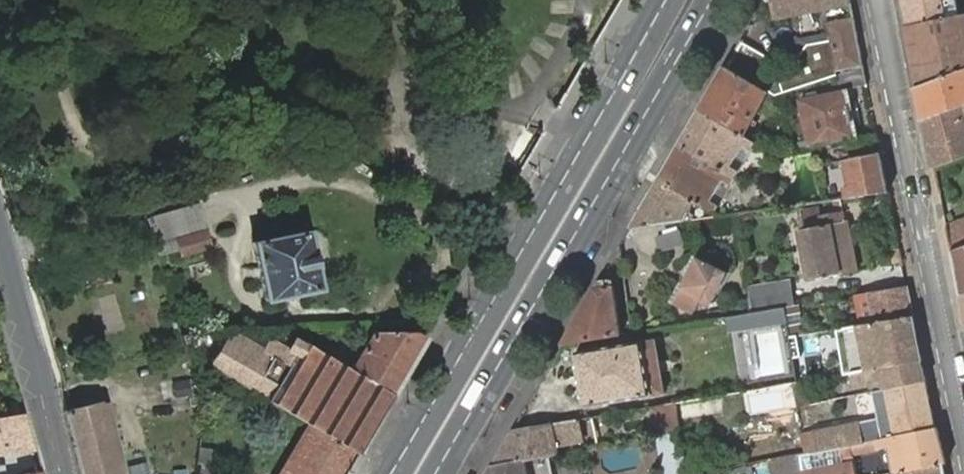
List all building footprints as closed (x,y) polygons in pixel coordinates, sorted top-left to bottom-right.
[(775,17),(824,8),(827,24),(808,28),(791,51),(788,56),(766,67),(768,62),(771,58),(741,40),(726,67),(768,91),(776,96),(782,94),(837,76),(863,67),(859,44),(852,45),(851,39),(859,38),(858,33),(854,18),(850,1),(850,0),(772,0),(775,17)] [(906,27),(959,17),(956,0),(901,0),(906,27)] [(959,17),(906,27),(918,87),(963,70),(963,15),(959,17)] [(788,56),(791,51),(768,62),(766,67),(788,56)] [(752,119),(768,91),(726,67),(700,110),(743,136),(753,141),(757,134),(753,132),(747,129),(752,119)] [(867,85),(863,67),(837,76),(839,87),(851,88),(867,85)] [(918,87),(925,119),(963,105),(963,70),(918,87)] [(851,139),(857,138),(854,124),(853,121),(853,120),(852,120),(852,119),(851,119),(850,119),(845,120),(844,113),(849,112),(849,111),(850,111),(850,110),(851,109),(850,105),(848,93),(801,102),(810,147),(851,139)] [(925,119),(934,168),(963,158),(963,105),(925,119)] [(756,143),(753,141),(743,136),(700,110),(679,145),(735,178),(740,171),(752,150),(756,143)] [(881,154),(877,134),(857,138),(851,139),(855,159),(881,154)] [(732,185),(735,178),(679,145),(659,179),(696,202),(715,213),(719,206),(732,185)] [(888,191),(881,154),(855,159),(846,160),(851,186),(845,187),(847,198),(888,191)] [(696,202),(659,179),(631,227),(685,220),(692,220),(694,215),(690,212),(696,202)] [(202,233),(195,208),(143,223),(152,247),(173,241),(202,233)] [(803,229),(812,279),(840,274),(857,271),(848,221),(845,221),(843,211),(841,211),(820,215),(819,209),(800,213),(801,219),(803,229)] [(946,225),(951,251),(963,247),(963,219),(946,225)] [(805,281),(812,279),(803,229),(796,231),(805,281)] [(661,252),(684,245),(680,230),(656,238),(661,252)] [(307,231),(252,244),(265,301),(320,289),(320,287),(327,285),(331,279),(330,275),(332,273),(325,240),(322,238),(321,235),(316,233),(309,235),(307,231)] [(207,248),(202,233),(173,241),(178,256),(207,248)] [(611,262),(622,265),(620,246),(611,262)] [(951,251),(960,296),(963,295),(963,247),(951,251)] [(902,262),(900,249),(890,250),(893,263),(902,262)] [(698,297),(702,299),(712,303),(712,302),(728,274),(697,258),(681,288),(673,304),(690,313),(694,305),(697,301),(698,297)] [(82,267),(88,287),(109,281),(103,261),(82,267)] [(599,282),(563,344),(621,335),(614,285),(613,281),(609,280),(605,281),(599,282)] [(785,307),(793,307),(790,281),(747,289),(747,297),(749,313),(760,312),(784,307),(785,307)] [(913,318),(907,287),(856,296),(862,326),(913,318)] [(706,320),(727,317),(724,301),(712,302),(712,303),(702,299),(700,302),(709,307),(704,308),(706,320)] [(802,335),(797,306),(793,307),(785,307),(790,338),(802,335)] [(784,307),(760,312),(762,325),(787,321),(785,307),(784,307)] [(749,313),(740,315),(742,328),(762,325),(760,312),(749,313)] [(922,361),(913,318),(862,326),(860,326),(844,328),(847,344),(853,343),(858,372),(868,370),(877,369),(880,368),(921,361),(922,361)] [(390,391),(424,334),(413,329),(374,330),(352,368),(390,391)] [(355,451),(390,391),(352,368),(290,332),(229,335),(210,366),(310,424),(355,451)] [(804,352),(802,335),(790,338),(792,354),(804,352)] [(580,385),(584,407),(651,396),(664,394),(660,372),(659,362),(655,340),(642,342),(575,354),(579,376),(580,385)] [(926,380),(921,361),(880,368),(884,385),(885,389),(926,380)] [(868,370),(858,372),(838,375),(839,382),(849,380),(852,390),(881,386),(877,369),(868,370)] [(936,429),(926,380),(885,389),(870,392),(875,418),(890,414),(896,437),(936,429)] [(885,389),(884,385),(881,386),(852,390),(853,396),(870,392),(885,389)] [(80,473),(116,473),(98,405),(72,412),(65,413),(80,473)] [(669,416),(676,415),(675,407),(668,408),(669,416)] [(0,418),(0,456),(31,451),(21,415),(0,418)] [(546,456),(559,453),(557,445),(556,441),(563,440),(571,438),(581,437),(577,420),(512,431),(491,467),(528,460),(546,456)] [(850,446),(863,443),(859,422),(814,431),(818,452),(841,448),(850,446)] [(355,451),(310,424),(282,473),(342,473),(355,451)] [(938,428),(936,429),(896,437),(879,440),(863,443),(850,446),(851,452),(851,454),(880,449),(890,447),(895,472),(896,472),(942,463),(946,462),(938,428)] [(660,473),(679,473),(682,473),(672,431),(651,436),(660,473)] [(814,431),(804,433),(808,455),(810,454),(818,452),(814,431)] [(216,448),(199,446),(197,465),(199,465),(198,473),(213,473),(216,448)] [(851,452),(850,446),(841,448),(842,452),(843,454),(851,452)] [(843,454),(842,452),(810,459),(813,471),(845,465),(844,460),(844,459),(843,454)] [(810,454),(808,455),(805,456),(797,457),(801,473),(856,473),(853,462),(852,458),(844,459),(844,460),(845,465),(813,471),(810,459),(810,454)] [(528,460),(529,469),(548,466),(546,456),(528,460)] [(797,457),(771,462),(773,473),(801,473),(797,457)] [(529,469),(528,460),(491,467),(487,473),(530,473),(529,469)] [(942,463),(896,472),(897,473),(945,473),(942,463)]
